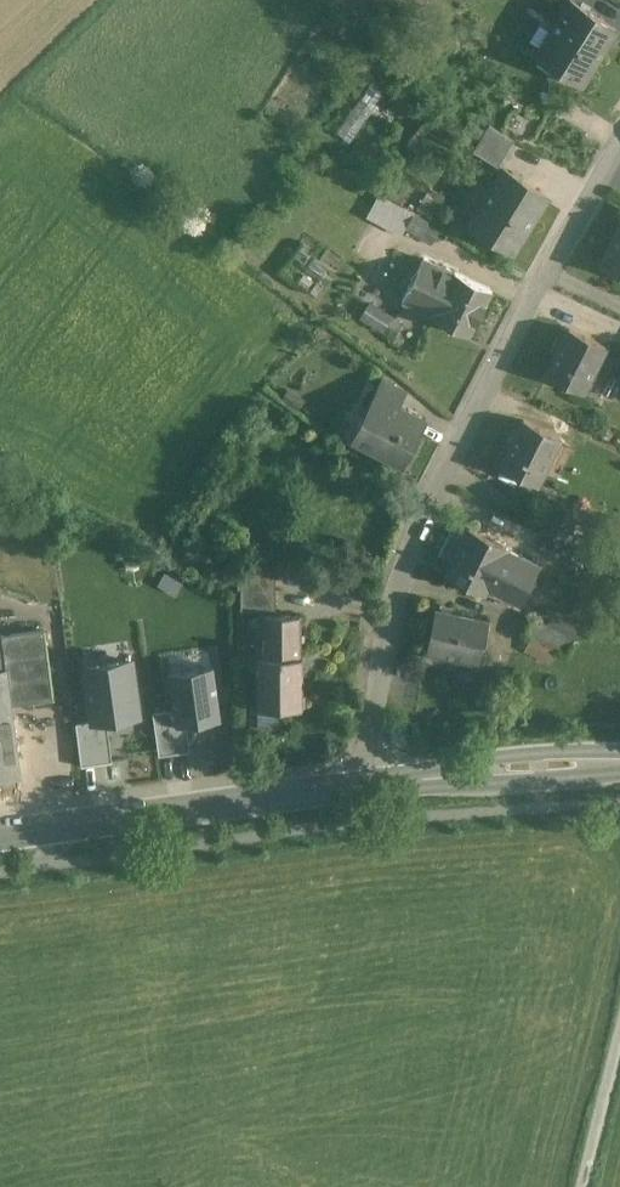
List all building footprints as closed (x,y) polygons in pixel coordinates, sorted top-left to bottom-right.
[(574,0),(539,58),(582,84),(618,26),(574,0)] [(340,133),(355,142),(384,95),(370,86),(340,133)] [(514,140),(489,125),(473,151),(498,166),(514,140)] [(547,196),(504,169),(470,224),(512,251),(547,196)] [(457,204),(431,188),(417,209),(430,217),(430,218),(443,226),(457,204)] [(413,215),(389,203),(380,219),(404,232),(406,228),(413,215)] [(439,228),(413,215),(406,228),(432,242),(439,228)] [(598,264),(619,275),(619,222),(598,264)] [(455,273),(425,258),(403,301),(434,316),(455,273)] [(493,291),(456,272),(455,273),(434,316),(433,317),(470,335),(493,291)] [(391,317),(368,304),(361,315),(384,329),(391,317)] [(401,323),(392,317),(383,332),(392,338),(401,323)] [(605,343),(568,326),(547,373),(567,382),(570,377),(586,385),(605,343)] [(406,391),(381,378),(374,392),(399,404),(406,391)] [(399,404),(374,392),(352,435),(404,462),(427,419),(399,404)] [(559,437),(521,418),(497,465),(536,484),(559,437)] [(579,515),(555,503),(541,530),(566,542),(566,541),(579,515)] [(579,515),(566,541),(577,546),(582,535),(590,520),(579,515)] [(506,546),(469,528),(446,574),(467,584),(470,578),(486,586),(506,546)] [(566,542),(541,530),(528,557),(552,569),(566,542)] [(238,569),(223,569),(223,580),(238,580),(238,569)] [(276,569),(238,569),(238,580),(238,588),(241,588),(241,607),(276,606),(276,569)] [(488,616),(433,606),(425,652),(459,659),(461,650),(481,653),(488,616)] [(300,614),(262,614),(262,643),(256,645),(256,657),(257,657),(257,706),(279,706),(289,706),(292,709),(299,709),(305,704),(305,696),(302,694),(302,655),(300,655),(300,614)] [(575,638),(532,616),(523,633),(531,637),(555,649),(567,655),(575,638)] [(44,629),(2,634),(7,668),(10,699),(11,704),(53,699),(44,629)] [(555,649),(531,637),(524,650),(549,662),(555,649)] [(113,722),(148,716),(139,656),(86,663),(94,719),(77,721),(84,764),(118,759),(113,722)] [(209,665),(173,670),(178,707),(158,709),(164,751),(195,746),(192,724),(217,721),(209,665)] [(0,669),(0,700),(10,699),(7,668),(0,669)] [(0,700),(0,779),(20,776),(11,704),(10,699),(0,700)] [(279,706),(257,706),(257,727),(279,726),(279,706)]
